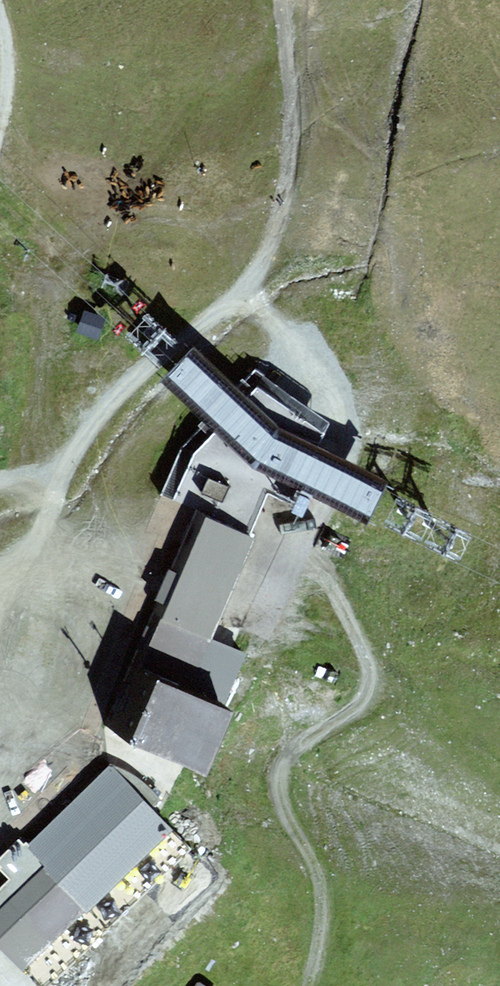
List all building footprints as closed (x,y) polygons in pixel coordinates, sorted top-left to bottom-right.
[(250,479),(287,496),(294,484),(328,498),(345,461),(316,446),(328,426),(255,371),(239,387),(229,382),(195,408),(203,422),(180,445),(250,479)] [(206,498),(201,513),(218,520),(224,504),(206,498)] [(244,537),(191,516),(148,622),(201,643),(244,537)] [(232,661),(148,625),(102,732),(186,768),(232,661)] [(0,884),(0,954),(21,976),(175,829),(106,757),(0,859),(0,870),(7,878),(0,884)]
